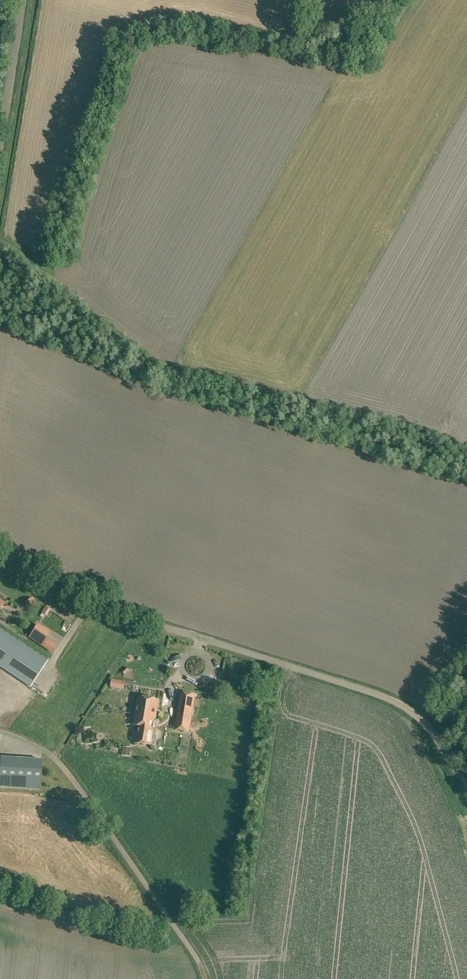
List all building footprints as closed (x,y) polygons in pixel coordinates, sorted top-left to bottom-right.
[(38,597),(30,600),(33,606),(40,604),(38,597)] [(47,660),(0,629),(0,666),(30,686),(47,660)] [(34,642),(51,654),(60,642),(43,630),(34,642)] [(126,667),(122,670),(125,675),(130,671),(126,667)] [(193,709),(196,694),(181,691),(178,707),(193,709)] [(151,745),(159,700),(138,696),(133,725),(138,727),(135,743),(151,745)] [(189,732),(193,709),(178,707),(174,730),(189,732)] [(123,747),(122,755),(130,756),(131,747),(123,747)] [(46,790),(46,769),(4,768),(4,789),(46,790)]
